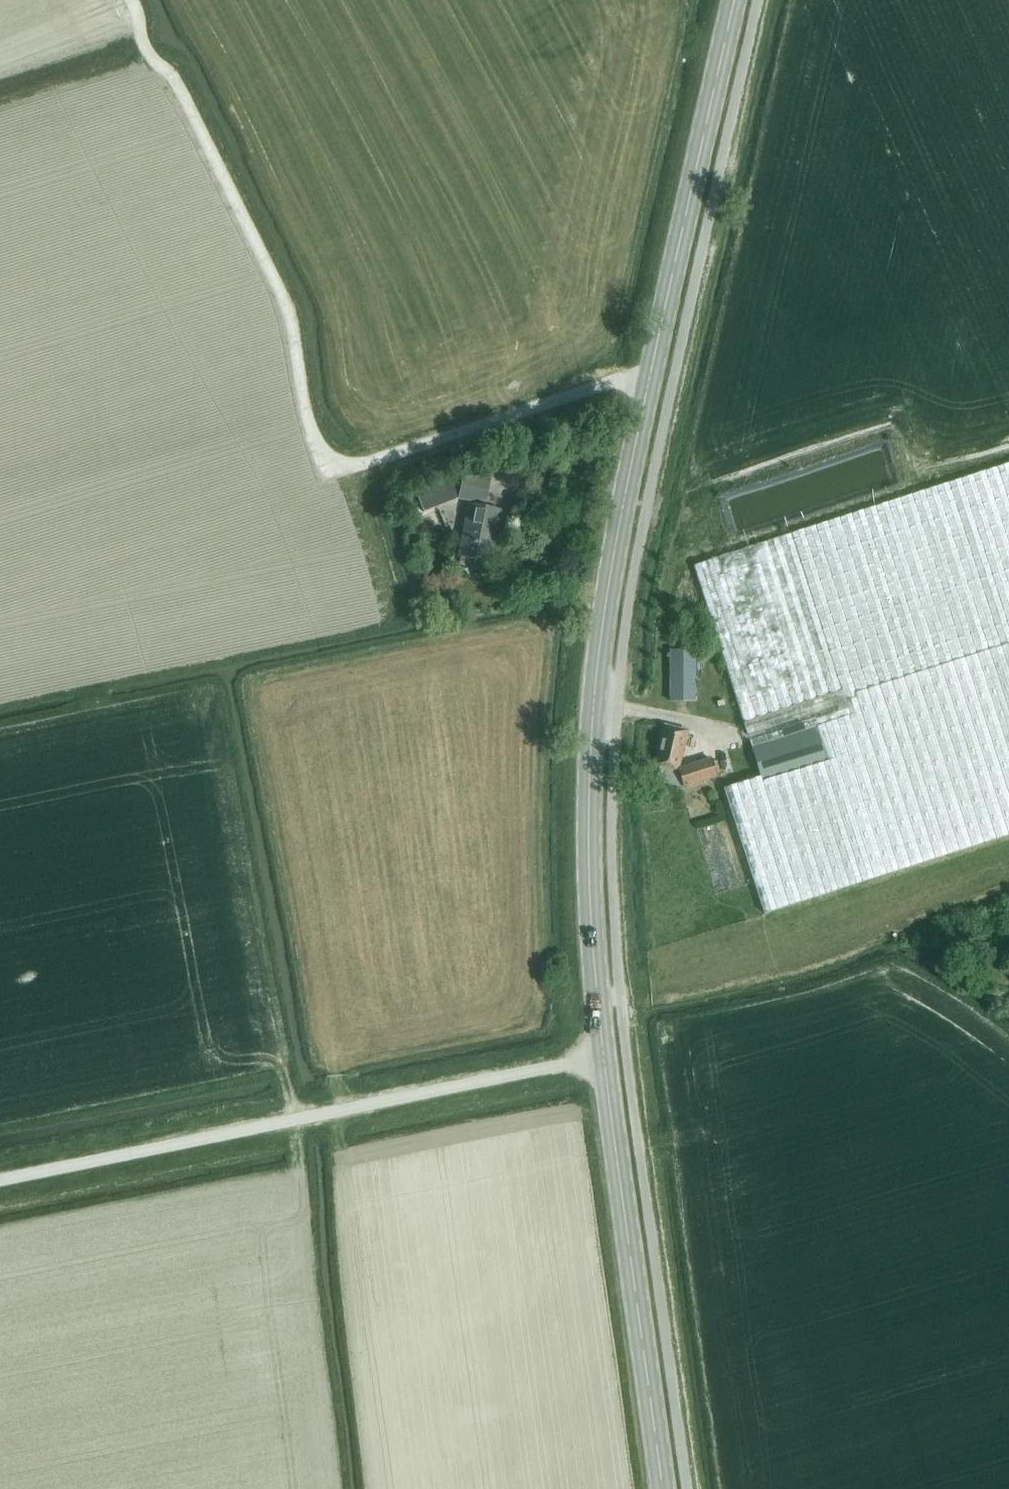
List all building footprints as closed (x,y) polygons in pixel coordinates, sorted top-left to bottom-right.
[(761,776),(724,788),(762,914),(1008,834),(1008,462),(693,566),(761,776)] [(484,506),(490,479),(463,473),(457,499),(457,500),(484,506)] [(457,499),(449,479),(416,493),(424,513),(457,499)] [(500,510),(470,504),(460,556),(490,562),(500,510)] [(670,651),(670,700),(695,700),(695,651),(670,651)] [(678,769),(687,731),(664,725),(654,765),(660,767),(656,780),(683,787),(683,786),(717,776),(711,759),(678,769)]
